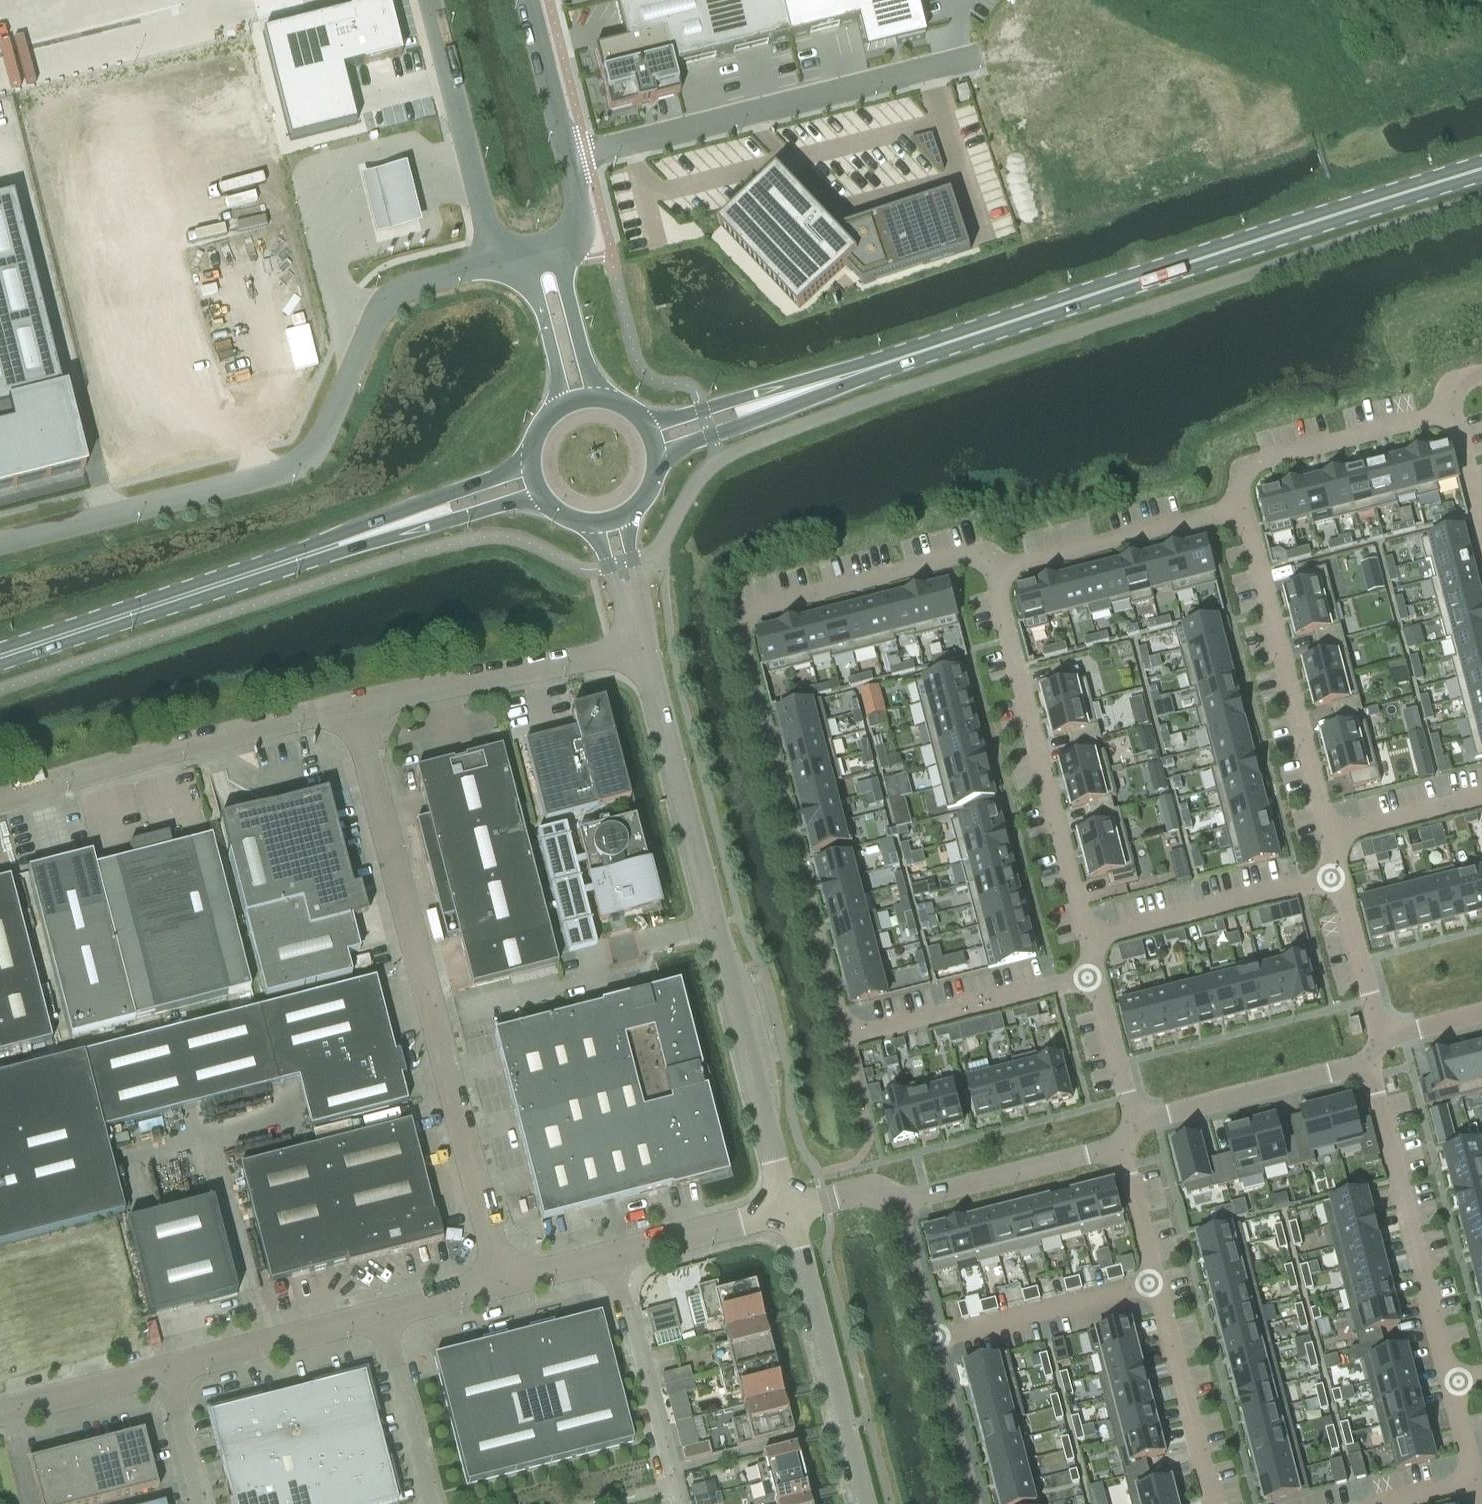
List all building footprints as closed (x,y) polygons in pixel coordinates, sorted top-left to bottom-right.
[(350,12),(264,33),(291,138),(355,122),(342,68),(363,63),(364,65),(401,55),(388,0),(350,10),(350,12)] [(627,43),(595,51),(610,111),(679,94),(672,68),(859,21),(866,51),(923,37),(914,0),(616,0),(627,43)] [(966,86),(956,90),(960,104),(971,101),(966,86)] [(359,171),(375,235),(425,222),(409,158),(359,171)] [(779,178),(727,228),(800,306),(844,264),(864,285),(971,250),(952,193),(830,233),(779,178)] [(81,466),(13,197),(0,201),(0,486),(81,466)] [(1450,445),(1429,450),(1438,485),(1459,479),(1450,444),(1450,445)] [(1429,450),(1407,456),(1418,499),(1440,494),(1438,485),(1429,450)] [(1407,456),(1386,461),(1398,505),(1397,500),(1416,495),(1418,500),(1418,499),(1407,456)] [(1386,461),(1365,466),(1377,510),(1398,505),(1386,461)] [(1365,466),(1344,472),(1355,515),(1377,510),(1365,466)] [(1344,472),(1323,477),(1334,521),(1355,515),(1344,472)] [(1323,477),(1302,483),(1311,518),(1331,512),(1334,521),(1323,477)] [(1302,483),(1281,488),(1292,532),(1293,531),(1291,523),(1311,518),(1302,483)] [(1281,488),(1260,493),(1271,537),(1292,532),(1281,488)] [(1458,518),(1456,511),(1444,514),(1446,521),(1458,518)] [(1446,521),(1444,514),(1433,517),(1434,524),(1446,521)] [(1416,529),(1414,521),(1402,524),(1404,532),(1416,529)] [(1404,532),(1402,524),(1391,527),(1393,535),(1404,532)] [(1383,537),(1382,530),(1370,533),(1372,540),(1383,537)] [(1469,550),(1464,530),(1421,541),(1426,561),(1469,550)] [(1342,548),(1353,545),(1352,537),(1340,540),(1342,548)] [(1342,548),(1340,540),(1328,543),(1330,551),(1342,548)] [(1206,541),(1185,547),(1196,590),(1217,585),(1206,541)] [(1185,547),(1164,552),(1175,595),(1196,590),(1185,547)] [(1299,559),(1311,556),(1309,548),(1297,551),(1299,559)] [(1431,581),(1474,570),(1469,550),(1426,561),(1426,562),(1431,561),(1436,579),(1431,580),(1431,581)] [(1299,559),(1297,551),(1286,554),(1288,562),(1299,559)] [(1164,552),(1143,558),(1154,601),(1155,601),(1152,592),(1172,587),(1174,596),(1175,595),(1164,552)] [(1396,569),(1393,557),(1385,559),(1388,571),(1396,569)] [(1143,558),(1122,563),(1132,602),(1133,606),(1154,601),(1143,558)] [(1122,563),(1101,569),(1109,603),(1111,607),(1131,602),(1132,602),(1122,563)] [(1335,604),(1326,568),(1298,575),(1302,588),(1286,592),(1292,615),(1335,604)] [(1101,569),(1080,574),(1088,608),(1109,603),(1101,569)] [(1399,581),(1396,569),(1388,571),(1391,583),(1399,581)] [(1479,590),(1474,570),(1431,581),(1436,601),(1479,590)] [(1080,574),(1058,579),(1067,613),(1088,608),(1080,574)] [(1382,576),(1364,580),(1368,595),(1385,591),(1382,576)] [(1048,582),(1037,585),(1048,628),(1050,627),(1047,618),(1067,613),(1058,579),(1048,582)] [(960,627),(950,589),(949,584),(928,589),(939,632),(960,627)] [(1037,585),(1016,590),(1027,633),(1048,628),(1037,585)] [(916,638),(939,632),(928,589),(907,595),(916,633),(915,633),(916,638)] [(1481,610),(1481,601),(1479,590),(1436,601),(1441,620),(1481,610)] [(915,633),(916,633),(907,595),(885,600),(895,638),(896,638),(915,633)] [(1406,608),(1403,597),(1395,599),(1398,610),(1406,608)] [(896,638),(895,638),(885,600),(864,606),(875,649),(897,643),(896,638)] [(1344,639),(1335,604),(1292,615),(1298,637),(1313,633),(1317,646),(1344,639)] [(854,654),(875,649),(864,606),(843,611),(854,654)] [(1214,614),(1212,606),(1200,609),(1202,617),(1214,614)] [(1409,620),(1406,608),(1398,610),(1401,622),(1409,620)] [(1202,617),(1200,609),(1189,612),(1191,620),(1202,617)] [(1441,620),(1446,641),(1451,640),(1481,631),(1481,610),(1441,620)] [(832,660),(854,654),(843,611),(822,616),(832,655),(831,655),(832,660)] [(812,660),(831,655),(832,655),(822,616),(801,622),(811,660),(812,660)] [(1172,625),(1170,617),(1158,620),(1161,628),(1172,625)] [(1224,639),(1219,619),(1175,630),(1180,650),(1224,639)] [(1161,628),(1158,620),(1147,623),(1149,631),(1161,628)] [(811,660),(801,622),(780,627),(791,670),(813,664),(812,660),(811,660)] [(1128,636),(1139,633),(1137,626),(1126,629),(1128,636)] [(770,676),(791,670),(780,627),(759,633),(763,648),(760,649),(763,658),(765,658),(770,676)] [(1451,640),(1456,658),(1451,660),(1481,652),(1481,631),(1451,640)] [(1109,641),(1107,633),(1096,636),(1098,644),(1109,641)] [(1098,644),(1096,636),(1084,639),(1086,647),(1098,644)] [(1408,650),(1416,648),(1413,636),(1405,638),(1408,650)] [(1229,659),(1224,639),(1180,650),(1185,670),(1229,659)] [(1353,675),(1344,639),(1317,646),(1320,658),(1304,663),(1310,686),(1353,675)] [(1068,652),(1066,644),(1054,647),(1056,655),(1068,652)] [(1056,655),(1054,647),(1042,650),(1044,658),(1056,655)] [(1150,659),(1147,647),(1139,649),(1142,661),(1150,659)] [(946,663),(957,660),(955,652),(944,655),(946,663)] [(1451,660),(1456,680),(1481,674),(1481,652),(1451,660)] [(934,666),(946,663),(944,655),(932,658),(934,666)] [(1421,668),(1418,656),(1410,658),(1413,670),(1421,668)] [(1153,671),(1150,659),(1142,661),(1145,673),(1153,671)] [(1234,679),(1229,659),(1185,670),(1190,690),(1234,679)] [(916,670),(914,663),(902,666),(904,673),(916,670)] [(904,673),(902,666),(891,669),(893,676),(904,673)] [(1424,679),(1421,668),(1413,670),(1416,681),(1424,679)] [(1088,704),(1079,669),(1056,675),(1059,687),(1042,691),(1048,715),(1092,703),(1088,704)] [(921,704),(968,692),(963,671),(915,683),(921,704)] [(874,681),(872,673),(860,676),(862,684),(874,681)] [(1456,680),(1462,700),(1481,695),(1481,674),(1456,680)] [(1362,710),(1353,675),(1310,686),(1316,708),(1332,704),(1335,717),(1358,711),(1362,710)] [(862,684),(860,676),(849,679),(851,687),(862,684)] [(1239,699),(1234,679),(1190,690),(1191,691),(1195,690),(1200,709),(1239,699)] [(831,692),(829,684),(818,687),(820,695),(831,692)] [(820,695),(818,687),(807,690),(808,698),(820,695)] [(1160,699),(1157,687),(1149,689),(1152,701),(1160,699)] [(788,703),(799,700),(797,692),(786,695),(788,703)] [(926,725),(974,713),(968,692),(921,704),(926,725)] [(1462,700),(1467,720),(1481,716),(1481,695),(1462,700)] [(1431,707),(1428,696),(1420,698),(1423,709),(1431,707)] [(1132,713),(1145,709),(1142,697),(1129,701),(1132,713)] [(1163,710),(1160,699),(1152,701),(1155,712),(1163,710)] [(1244,719),(1239,699),(1200,709),(1196,710),(1201,730),(1244,719)] [(812,703),(779,711),(784,731),(818,723),(827,720),(822,700),(813,703),(812,703)] [(861,712),(858,700),(850,702),(853,714),(861,712)] [(525,742),(531,767),(545,821),(614,803),(630,799),(605,701),(590,705),(580,707),(580,709),(571,711),(576,729),(525,742)] [(873,705),(866,707),(869,718),(876,716),(887,714),(884,702),(873,705)] [(1102,739),(1092,703),(1048,715),(1054,737),(1071,733),(1074,746),(1097,740),(1102,739)] [(1434,719),(1431,707),(1423,709),(1426,721),(1434,719)] [(1145,709),(1132,713),(1136,727),(1149,724),(1145,709)] [(1372,746),(1366,723),(1361,724),(1358,711),(1335,717),(1338,730),(1322,734),(1328,757),(1372,746)] [(864,724),(861,712),(853,714),(856,726),(864,724)] [(932,746),(979,734),(974,713),(926,725),(932,746)] [(876,716),(869,718),(872,730),(879,728),(876,716)] [(1467,720),(1472,740),(1481,737),(1481,716),(1467,720)] [(1249,739),(1244,719),(1201,730),(1201,731),(1206,729),(1211,748),(1249,739)] [(818,723),(784,731),(789,751),(823,742),(832,740),(827,720),(818,723)] [(1170,738),(1167,726),(1159,728),(1162,740),(1170,738)] [(1144,755),(1156,752),(1150,728),(1138,732),(1144,755)] [(937,768),(985,755),(979,734),(932,746),(937,768)] [(1441,747),(1438,735),(1430,737),(1433,749),(1441,747)] [(1472,740),(1477,760),(1481,758),(1481,737),(1472,740)] [(1173,750),(1170,738),(1162,740),(1165,752),(1173,750)] [(1211,748),(1216,768),(1254,758),(1249,739),(1211,748)] [(823,742),(789,751),(794,771),(795,772),(828,763),(837,761),(832,740),(823,742)] [(871,752),(868,740),(861,742),(864,754),(871,752)] [(1110,774),(1104,752),(1100,753),(1097,740),(1074,746),(1077,758),(1061,762),(1067,786),(1110,774)] [(887,758),(884,746),(876,748),(879,760),(887,758)] [(1381,781),(1372,746),(1328,757),(1334,779),(1350,775),(1353,788),(1381,781)] [(1444,758),(1441,747),(1433,749),(1436,760),(1444,758)] [(416,770),(464,956),(472,987),(557,965),(502,748),(416,770)] [(1428,751),(1413,755),(1420,781),(1426,779),(1434,777),(1428,751)] [(874,764),(871,752),(864,754),(867,766),(874,764)] [(943,789),(990,777),(985,755),(937,768),(943,789)] [(890,770),(887,758),(879,760),(882,772),(890,770)] [(1175,766),(1173,758),(1162,761),(1164,769),(1175,766)] [(1259,778),(1254,758),(1216,768),(1211,769),(1216,789),(1259,778)] [(828,763),(795,772),(800,791),(833,783),(828,764),(828,763)] [(1115,811),(1112,798),(1116,797),(1110,774),(1067,786),(1073,809),(1089,805),(1093,817),(1115,811)] [(948,810),(995,798),(990,777),(943,789),(948,810)] [(1175,791),(1183,789),(1180,778),(1172,780),(1175,791)] [(1264,798),(1259,778),(1216,789),(1221,809),(1264,798)] [(881,792),(878,780),(870,782),(873,794),(881,792)] [(833,783),(800,791),(805,812),(838,803),(833,783)] [(897,800),(894,788),(887,790),(890,802),(897,800)] [(352,975),(347,954),(360,951),(345,891),(353,889),(328,792),(219,820),(228,855),(229,855),(266,997),(352,975)] [(884,803),(881,792),(873,794),(876,805),(884,803)] [(1164,822),(1176,819),(1170,797),(1159,800),(1164,822)] [(906,798),(897,800),(900,812),(893,814),(897,828),(913,824),(906,798)] [(1270,818),(1264,798),(1221,809),(1226,829),(1270,818)] [(900,812),(897,800),(890,802),(893,814),(900,812)] [(838,803),(805,812),(810,832),(843,823),(843,821),(838,803)] [(1190,817),(1187,806),(1180,808),(1183,819),(1190,817)] [(956,843),(1004,831),(999,810),(951,822),(956,843)] [(1085,857),(1129,845),(1120,810),(1115,811),(1093,817),(1096,829),(1079,833),(1085,857)] [(1475,814),(1464,817),(1466,825),(1477,822),(1475,814)] [(1193,829),(1190,817),(1183,819),(1185,831),(1193,829)] [(1464,817),(1453,820),(1457,835),(1468,832),(1466,825),(1464,817)] [(642,911),(658,907),(635,818),(620,822),(577,833),(584,861),(575,863),(565,827),(536,835),(568,956),(597,948),(584,901),(594,898),(600,922),(642,911)] [(1275,838),(1270,818),(1226,829),(1231,849),(1275,838)] [(1176,819),(1164,822),(1168,835),(1179,832),(1176,819)] [(843,823),(810,832),(815,852),(853,842),(848,820),(843,821),(843,823)] [(891,831),(886,832),(888,839),(893,838),(899,837),(897,829),(891,831)] [(962,864),(1009,852),(1004,831),(956,843),(962,864)] [(133,858),(106,865),(145,1017),(250,989),(210,838),(172,848),(168,834),(130,844),(133,858)] [(1280,858),(1275,838),(1231,849),(1236,869),(1280,858)] [(886,869),(900,865),(894,841),(880,844),(886,869)] [(1372,842),(1360,845),(1364,860),(1376,857),(1372,842)] [(1434,842),(1423,845),(1425,853),(1436,850),(1434,842)] [(912,855),(909,843),(901,845),(904,857),(912,855)] [(1138,881),(1129,845),(1085,857),(1091,880),(1107,875),(1110,888),(1138,881)] [(1200,857),(1197,845),(1190,847),(1193,859),(1200,857)] [(1423,845),(1411,848),(1413,856),(1425,853),(1423,845)] [(912,855),(915,867),(927,863),(924,852),(912,855)] [(967,885),(1015,873),(1009,852),(962,864),(967,885)] [(71,1036),(135,1020),(92,853),(28,870),(71,1036)] [(1387,854),(1376,857),(1378,864),(1389,861),(1387,854)] [(915,867),(912,855),(904,857),(907,869),(915,867)] [(852,856),(818,864),(823,884),(857,876),(852,856)] [(1203,869),(1200,857),(1193,859),(1196,870),(1203,869)] [(1454,871),(1467,919),(1481,915),(1481,885),(1477,865),(1454,871)] [(1186,868),(1174,871),(1177,882),(1188,879),(1186,868)] [(1453,868),(1429,874),(1431,879),(1442,925),(1467,919),(1454,871),(1453,868)] [(902,873),(895,875),(898,887),(905,885),(902,873)] [(973,906),(1020,894),(1015,873),(967,885),(973,906)] [(857,876),(823,884),(829,904),(862,896),(857,876)] [(52,1041),(10,879),(0,881),(0,1055),(52,1041)] [(1431,879),(1408,885),(1419,931),(1442,925),(1431,879)] [(915,899),(930,895),(927,883),(912,887),(915,899)] [(908,897),(905,885),(898,887),(901,899),(908,897)] [(1408,885),(1385,891),(1396,937),(1419,931),(1408,885)] [(1385,891),(1361,897),(1372,943),(1396,937),(1385,891)] [(978,927),(1026,915),(1020,894),(973,906),(978,927)] [(862,896),(829,904),(834,924),(867,916),(862,896)] [(908,897),(901,899),(903,905),(894,908),(899,927),(908,925),(905,914),(912,913),(908,897)] [(925,906),(917,908),(920,919),(928,917),(925,906)] [(1269,909),(1273,925),(1285,922),(1281,906),(1269,909)] [(1262,928),(1273,925),(1269,909),(1258,912),(1262,928)] [(867,916),(834,924),(839,943),(872,935),(877,934),(882,932),(877,913),(867,916)] [(915,924),(912,913),(905,914),(908,925),(908,926),(915,924)] [(983,948),(1031,936),(1026,915),(978,927),(983,948)] [(928,917),(920,919),(923,931),(931,930),(928,917)] [(1223,921),(1215,923),(1218,935),(1226,933),(1223,921)] [(918,936),(915,924),(908,926),(911,938),(918,936)] [(1184,931),(1176,933),(1178,941),(1179,945),(1187,943),(1184,931)] [(1167,944),(1178,941),(1176,933),(1165,936),(1167,944)] [(1239,933),(1227,937),(1230,948),(1242,945),(1239,933)] [(872,936),(839,944),(844,964),(882,955),(877,934),(872,935),(872,936)] [(1031,936),(983,948),(989,970),(1037,958),(1031,936)] [(1142,942),(1130,945),(1134,961),(1146,958),(1142,942)] [(1123,964),(1134,961),(1130,945),(1119,948),(1123,964)] [(939,960),(936,948),(928,950),(931,962),(939,960)] [(1316,999),(1303,949),(1281,955),(1284,964),(1283,964),(1292,1002),(1293,1002),(1293,1005),(1316,999)] [(918,966),(926,964),(923,952),(915,954),(918,966)] [(882,955),(844,964),(849,984),(883,976),(887,975),(882,955)] [(369,956),(355,959),(358,969),(371,965),(369,956)] [(942,971),(939,960),(931,962),(934,973),(942,971)] [(921,978),(929,976),(926,964),(918,966),(921,978)] [(1292,1002),(1283,964),(1260,970),(1269,1008),(1292,1002)] [(1246,1014),(1234,967),(1212,973),(1214,982),(1223,1020),(1246,1014)] [(1269,1008),(1260,970),(1237,976),(1235,967),(1234,967),(1246,1014),(1269,1008)] [(883,976),(849,984),(854,1004),(888,996),(883,976)] [(408,1103),(376,979),(0,1076),(0,1245),(125,1213),(103,1130),(298,1080),(311,1128),(408,1103)] [(1223,1020),(1214,982),(1191,988),(1200,1026),(1223,1020)] [(1200,1026),(1191,988),(1189,984),(1166,989),(1177,1032),(1200,1026)] [(494,1032),(542,1220),(699,1179),(726,1172),(706,1096),(709,1095),(710,1089),(710,1083),(709,1077),(707,1071),(704,1066),(700,1061),(698,1061),(678,985),(663,989),(494,1032)] [(1177,1032),(1166,989),(1143,995),(1154,1038),(1177,1032)] [(1154,1038),(1143,995),(1120,1001),(1131,1044),(1154,1038)] [(1039,1018),(1036,1006),(1025,1009),(1027,1017),(1028,1021),(1039,1018)] [(1027,1017),(1025,1009),(1013,1012),(1015,1020),(1027,1017)] [(994,1034),(1005,1031),(1001,1015),(989,1018),(994,1034)] [(1353,1037),(1363,1034),(1358,1017),(1348,1020),(1353,1037)] [(963,1041),(959,1025),(947,1028),(949,1036),(951,1044),(963,1041)] [(949,1036),(947,1028),(936,1031),(938,1039),(949,1036)] [(895,1050),(907,1048),(905,1039),(893,1042),(895,1050)] [(1472,1046),(1481,1087),(1481,1043),(1472,1046)] [(1450,1052),(1461,1097),(1481,1092),(1481,1087),(1472,1046),(1450,1052)] [(1431,1080),(1419,1083),(1422,1095),(1425,1106),(1461,1097),(1450,1052),(1425,1058),(1431,1080)] [(1034,1055),(1013,1060),(1015,1065),(1025,1108),(1046,1102),(1048,1102),(1038,1063),(1036,1055),(1034,1055)] [(1039,1063),(1038,1063),(1048,1102),(1048,1104),(1072,1098),(1062,1057),(1039,1063)] [(888,1069),(899,1066),(897,1058),(886,1061),(888,1069)] [(971,1076),(966,1078),(977,1120),(995,1115),(1001,1114),(991,1071),(990,1071),(988,1060),(968,1065),(971,1076)] [(1015,1065),(991,1071),(1001,1114),(1025,1108),(1015,1065)] [(963,1124),(952,1081),(930,1086),(928,1082),(940,1130),(963,1124)] [(940,1130),(928,1082),(905,1088),(905,1090),(918,1138),(918,1136),(940,1130)] [(918,1138),(905,1090),(882,1096),(895,1144),(918,1138)] [(1381,1155),(1371,1119),(1357,1122),(1351,1099),(1346,1100),(1345,1096),(1329,1100),(1330,1104),(1327,1105),(1338,1147),(1361,1141),(1365,1159),(1381,1155)] [(1338,1147),(1327,1105),(1324,1106),(1323,1101),(1305,1106),(1306,1110),(1302,1111),(1303,1116),(1290,1119),(1295,1139),(1302,1166),(1316,1162),(1313,1153),(1338,1147)] [(1302,1166),(1295,1139),(1280,1142),(1274,1119),(1271,1120),(1270,1115),(1254,1119),(1255,1123),(1251,1124),(1263,1171),(1287,1165),(1288,1169),(1302,1166)] [(318,1146),(348,1263),(349,1265),(443,1241),(436,1213),(434,1214),(410,1123),(318,1146)] [(1263,1171),(1251,1124),(1227,1131),(1233,1155),(1219,1158),(1226,1185),(1264,1175),(1263,1171)] [(1476,1126),(1469,1128),(1472,1139),(1479,1137),(1476,1126)] [(1226,1185),(1219,1158),(1205,1162),(1199,1139),(1195,1140),(1194,1135),(1178,1139),(1179,1143),(1174,1144),(1188,1195),(1226,1185)] [(1446,1151),(1451,1172),(1481,1164),(1481,1142),(1446,1151)] [(270,1283),(348,1263),(318,1146),(240,1166),(270,1283)] [(1451,1172),(1457,1193),(1481,1186),(1481,1164),(1451,1172)] [(1115,1182),(1094,1187),(1105,1231),(1126,1226),(1123,1215),(1115,1182)] [(1457,1193),(1462,1214),(1481,1208),(1481,1186),(1457,1193)] [(1094,1187),(1072,1193),(1082,1232),(1081,1232),(1082,1237),(1105,1231),(1094,1187)] [(1367,1192),(1323,1204),(1328,1226),(1329,1227),(1373,1216),(1372,1214),(1367,1192)] [(1072,1193),(1051,1198),(1061,1237),(1081,1232),(1082,1232),(1072,1193)] [(1051,1198),(1030,1204),(1040,1243),(1041,1243),(1061,1237),(1051,1198)] [(213,1201),(127,1223),(151,1316),(237,1293),(213,1201)] [(1030,1204),(1009,1209),(1020,1253),(1042,1247),(1041,1243),(1040,1243),(1030,1204)] [(1462,1214),(1467,1234),(1467,1235),(1481,1231),(1481,1208),(1462,1214)] [(1009,1209),(988,1214),(999,1258),(1020,1253),(1009,1209)] [(988,1214),(968,1220),(979,1264),(999,1258),(988,1214)] [(1373,1216),(1329,1227),(1334,1248),(1334,1249),(1378,1237),(1378,1236),(1373,1216)] [(967,1220),(946,1225),(956,1264),(958,1269),(959,1269),(957,1264),(976,1259),(978,1264),(979,1264),(968,1220),(967,1220)] [(1297,1222),(1289,1224),(1292,1236),(1300,1234),(1297,1222)] [(946,1225),(925,1231),(936,1275),(958,1269),(956,1264),(946,1225)] [(1241,1225),(1199,1236),(1204,1256),(1204,1257),(1246,1246),(1246,1245),(1241,1225)] [(1284,1236),(1282,1225),(1274,1227),(1277,1238),(1284,1236)] [(1467,1235),(1472,1254),(1481,1252),(1481,1231),(1467,1235)] [(1300,1234),(1292,1236),(1295,1247),(1303,1246),(1300,1234)] [(1287,1248),(1284,1236),(1277,1238),(1280,1250),(1287,1248)] [(1378,1237),(1334,1249),(1340,1269),(1384,1258),(1378,1237)] [(1246,1246),(1204,1257),(1209,1277),(1209,1278),(1252,1267),(1251,1266),(1246,1246)] [(1472,1254),(1472,1255),(1477,1274),(1481,1272),(1481,1252),(1472,1254)] [(1102,1255),(1088,1259),(1091,1269),(1105,1266),(1102,1255)] [(1384,1258),(1340,1269),(1345,1290),(1389,1279),(1384,1258)] [(1295,1276),(1292,1265),(1284,1267),(1287,1278),(1295,1276)] [(1308,1266),(1300,1268),(1303,1278),(1311,1276),(1308,1266)] [(1117,1280),(1125,1278),(1122,1267),(1114,1269),(1117,1280)] [(1252,1267),(1209,1278),(1214,1297),(1214,1298),(1257,1287),(1257,1286),(1252,1267)] [(1109,1282),(1117,1280),(1114,1269),(1106,1271),(1109,1282)] [(1298,1289),(1295,1276),(1287,1278),(1290,1290),(1298,1289)] [(1311,1276),(1303,1278),(1306,1291),(1314,1289),(1311,1276)] [(1075,1291),(1083,1289),(1080,1277),(1072,1279),(1075,1291)] [(1067,1293),(1075,1291),(1072,1279),(1064,1281),(1067,1293)] [(1389,1279),(1345,1290),(1345,1291),(1351,1313),(1395,1301),(1389,1280),(1389,1279)] [(721,1320),(724,1332),(763,1322),(760,1310),(761,1310),(754,1283),(719,1292),(717,1283),(697,1288),(706,1324),(721,1320)] [(1257,1287),(1214,1298),(1220,1318),(1262,1307),(1257,1287)] [(1033,1302),(1041,1300),(1038,1288),(1030,1290),(1033,1302)] [(1025,1304),(1033,1302),(1030,1290),(1022,1292),(1025,1304)] [(991,1312),(999,1311),(996,1299),(988,1301),(991,1312)] [(983,1314),(991,1312),(988,1301),(980,1303),(983,1314)] [(1395,1301),(1351,1313),(1357,1335),(1380,1329),(1401,1324),(1395,1302),(1395,1301)] [(962,1320),(970,1318),(966,1302),(959,1304),(962,1320)] [(673,1305),(646,1312),(652,1335),(679,1329),(673,1305)] [(1305,1317),(1302,1305),(1294,1307),(1297,1318),(1305,1317)] [(1262,1307),(1220,1318),(1224,1337),(1267,1326),(1262,1307)] [(1319,1308),(1311,1310),(1314,1322),(1322,1320),(1319,1308)] [(467,1485),(552,1463),(634,1442),(601,1314),(434,1357),(467,1485)] [(1308,1328),(1305,1317),(1297,1318),(1300,1330),(1308,1328)] [(712,1347),(719,1373),(774,1359),(767,1333),(766,1333),(763,1322),(724,1332),(727,1343),(712,1347)] [(1132,1322),(1089,1333),(1094,1355),(1099,1354),(1138,1344),(1132,1322)] [(1267,1326),(1224,1337),(1225,1338),(1230,1357),(1272,1346),(1267,1327),(1267,1326)] [(1380,1329),(1357,1335),(1360,1347),(1384,1341),(1380,1329)] [(1058,1364),(1070,1361),(1064,1339),(1052,1342),(1058,1364)] [(1360,1347),(1352,1349),(1355,1363),(1363,1361),(1368,1382),(1368,1383),(1413,1372),(1412,1370),(1407,1348),(1387,1353),(1384,1341),(1360,1347)] [(1138,1344),(1099,1354),(1100,1355),(1100,1356),(1105,1375),(1143,1365),(1138,1346),(1138,1344)] [(1315,1356),(1312,1344),(1305,1346),(1307,1358),(1315,1356)] [(1272,1346),(1230,1357),(1230,1359),(1235,1377),(1277,1366),(1272,1348),(1272,1346)] [(1000,1355),(965,1364),(971,1386),(1006,1377),(1014,1374),(1009,1353),(1000,1355)] [(1050,1365),(1047,1354),(1040,1356),(1043,1367),(1050,1365)] [(1337,1355),(1325,1358),(1328,1370),(1340,1367),(1337,1355)] [(1310,1369),(1318,1368),(1315,1356),(1307,1358),(1310,1369)] [(740,1394),(743,1406),(782,1396),(779,1384),(780,1384),(774,1359),(719,1373),(725,1398),(740,1394)] [(1053,1377),(1050,1365),(1043,1367),(1046,1379),(1053,1377)] [(1105,1375),(1100,1376),(1101,1381),(1106,1399),(1149,1388),(1144,1370),(1143,1365),(1105,1375)] [(1277,1366),(1235,1377),(1235,1379),(1240,1397),(1282,1386),(1278,1369),(1277,1366)] [(662,1375),(665,1386),(692,1380),(689,1368),(662,1375)] [(1071,1384),(1068,1372),(1061,1374),(1063,1386),(1071,1384)] [(1413,1372),(1368,1383),(1374,1404),(1374,1405),(1418,1393),(1413,1372)] [(398,1502),(366,1378),(365,1374),(288,1394),(210,1414),(211,1418),(220,1456),(221,1457),(221,1459),(232,1500),(233,1503),(390,1503),(398,1502)] [(1006,1377),(971,1386),(976,1407),(1011,1398),(1020,1396),(1014,1374),(1006,1377)] [(665,1386),(668,1398),(695,1391),(692,1380),(665,1386)] [(1073,1395),(1071,1384),(1063,1386),(1066,1397),(1073,1395)] [(1326,1397),(1323,1385),(1315,1387),(1318,1399),(1326,1397)] [(1282,1386),(1240,1397),(1240,1400),(1245,1418),(1287,1407),(1283,1389),(1282,1386)] [(1149,1388),(1106,1399),(1107,1405),(1111,1420),(1154,1409),(1150,1394),(1149,1388)] [(1340,1390),(1332,1392),(1335,1404),(1343,1402),(1340,1390)] [(1418,1393),(1374,1405),(1379,1426),(1380,1427),(1424,1416),(1424,1415),(1418,1393)] [(731,1422),(738,1447),(738,1448),(793,1434),(786,1407),(785,1408),(782,1396),(743,1406),(746,1418),(731,1422)] [(1011,1398),(976,1407),(982,1428),(1017,1419),(1025,1417),(1020,1396),(1011,1398)] [(1061,1407),(1058,1396),(1050,1398),(1053,1409),(1061,1407)] [(1329,1408),(1326,1397),(1318,1399),(1321,1410),(1329,1408)] [(1064,1419),(1061,1407),(1053,1409),(1056,1421),(1064,1419)] [(1287,1407),(1245,1418),(1246,1420),(1250,1439),(1293,1428),(1288,1410),(1287,1407)] [(1154,1409),(1111,1420),(1114,1429),(1117,1443),(1160,1432),(1157,1418),(1154,1409)] [(1082,1428),(1079,1416),(1072,1418),(1075,1430),(1082,1428)] [(1424,1416),(1380,1427),(1385,1449),(1391,1447),(1430,1437),(1424,1416)] [(1017,1419),(982,1428),(987,1449),(1022,1440),(1017,1419)] [(1348,1423),(1340,1425),(1343,1436),(1351,1434),(1348,1423)] [(1336,1439),(1333,1427),(1326,1429),(1329,1441),(1336,1439)] [(1085,1440),(1082,1428),(1075,1430),(1078,1441),(1085,1440)] [(1293,1428),(1250,1439),(1251,1441),(1256,1459),(1298,1448),(1293,1430),(1293,1428)] [(106,1441),(120,1497),(158,1487),(144,1431),(106,1441)] [(1160,1432),(1117,1443),(1120,1453),(1126,1477),(1126,1478),(1149,1472),(1149,1471),(1146,1460),(1166,1454),(1163,1442),(1160,1432)] [(1351,1434),(1343,1436),(1346,1448),(1354,1446),(1351,1434)] [(1072,1449),(1069,1437),(1061,1439),(1064,1451),(1072,1449)] [(1430,1437),(1391,1447),(1396,1469),(1435,1459),(1430,1437)] [(1339,1450),(1336,1439),(1329,1441),(1331,1452),(1339,1450)] [(1022,1440),(987,1449),(992,1470),(1028,1461),(1022,1440)] [(82,1503),(91,1503),(120,1497),(106,1441),(68,1451),(82,1503)] [(684,1461),(711,1454),(708,1442),(681,1449),(684,1461)] [(756,1466),(760,1482),(803,1472),(798,1455),(797,1455),(795,1446),(763,1454),(765,1463),(756,1466)] [(1298,1448),(1256,1459),(1256,1461),(1261,1480),(1303,1469),(1299,1451),(1298,1448)] [(1075,1461),(1072,1449),(1064,1451),(1067,1463),(1075,1461)] [(68,1451),(30,1460),(41,1503),(82,1503),(68,1451)] [(1349,1457),(1348,1457),(1354,1480),(1367,1477),(1361,1454),(1349,1457)] [(1335,1485),(1347,1482),(1342,1460),(1330,1463),(1335,1485)] [(1028,1461),(992,1470),(998,1491),(1033,1482),(1028,1461)] [(1303,1469),(1261,1480),(1261,1482),(1267,1503),(1309,1492),(1304,1471),(1303,1469)] [(1073,1484),(1080,1482),(1077,1470),(1070,1472),(1073,1484)] [(776,1503),(782,1503),(808,1498),(806,1489),(807,1489),(803,1472),(760,1482),(765,1500),(774,1497),(776,1503)] [(1126,1478),(1132,1501),(1133,1503),(1169,1503),(1178,1502),(1175,1490),(1172,1479),(1152,1484),(1149,1472),(1126,1478)] [(694,1500),(708,1496),(717,1494),(714,1482),(691,1488),(694,1500)] [(998,1491),(1001,1503),(1036,1503),(1038,1503),(1033,1482),(998,1491)] [(1102,1486),(1090,1489),(1094,1503),(1107,1503),(1102,1486)] [(708,1496),(694,1500),(695,1503),(710,1503),(708,1496)]
